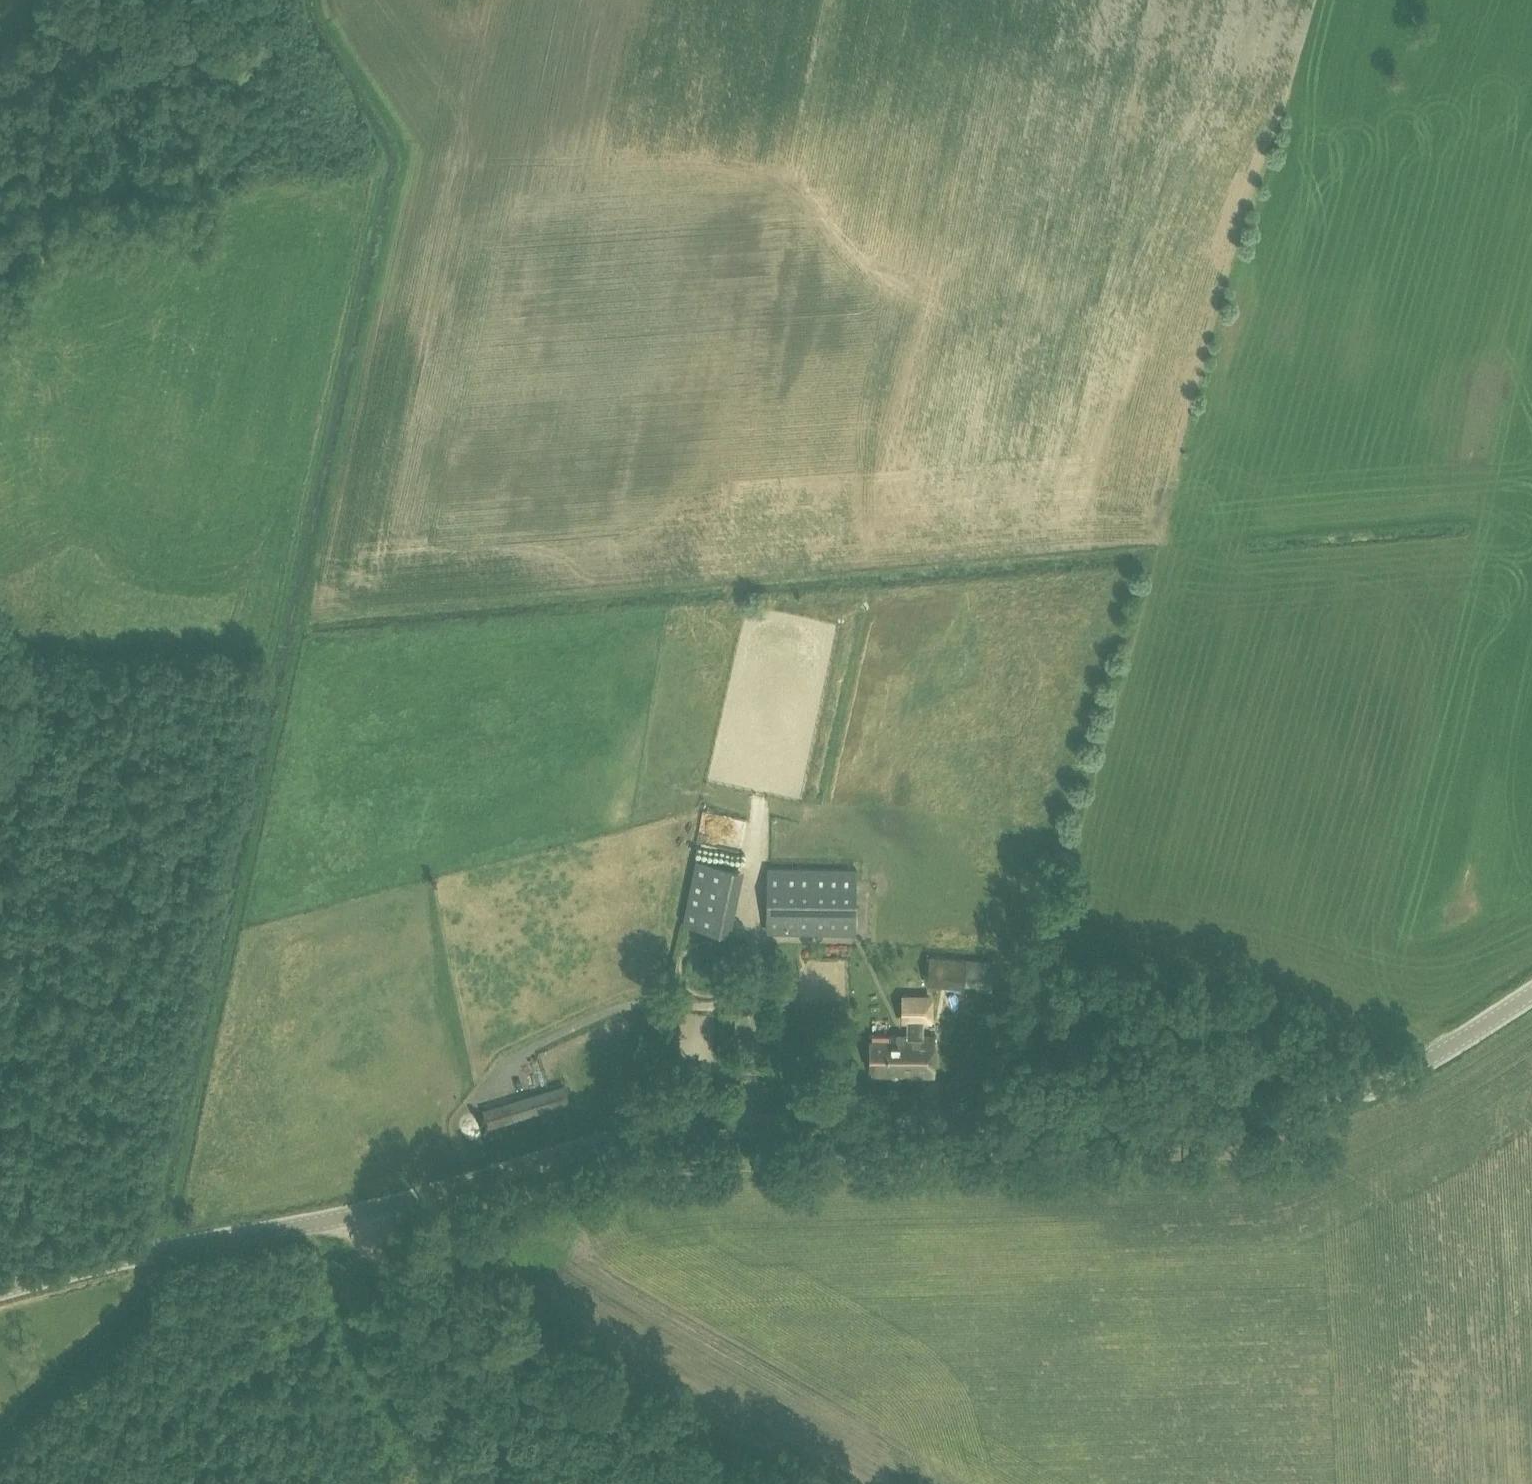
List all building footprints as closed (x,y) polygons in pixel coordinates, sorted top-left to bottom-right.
[(683,923),(730,932),(743,867),(696,857),(683,923)] [(766,932),(856,934),(857,868),(767,866),(766,932)] [(927,984),(965,988),(965,978),(976,979),(978,960),(967,959),(967,958),(930,955),(927,984)] [(872,1074),(934,1075),(934,1036),(913,1035),(872,1035),(872,1074)] [(483,1109),(488,1128),(570,1103),(565,1085),(483,1109)]
